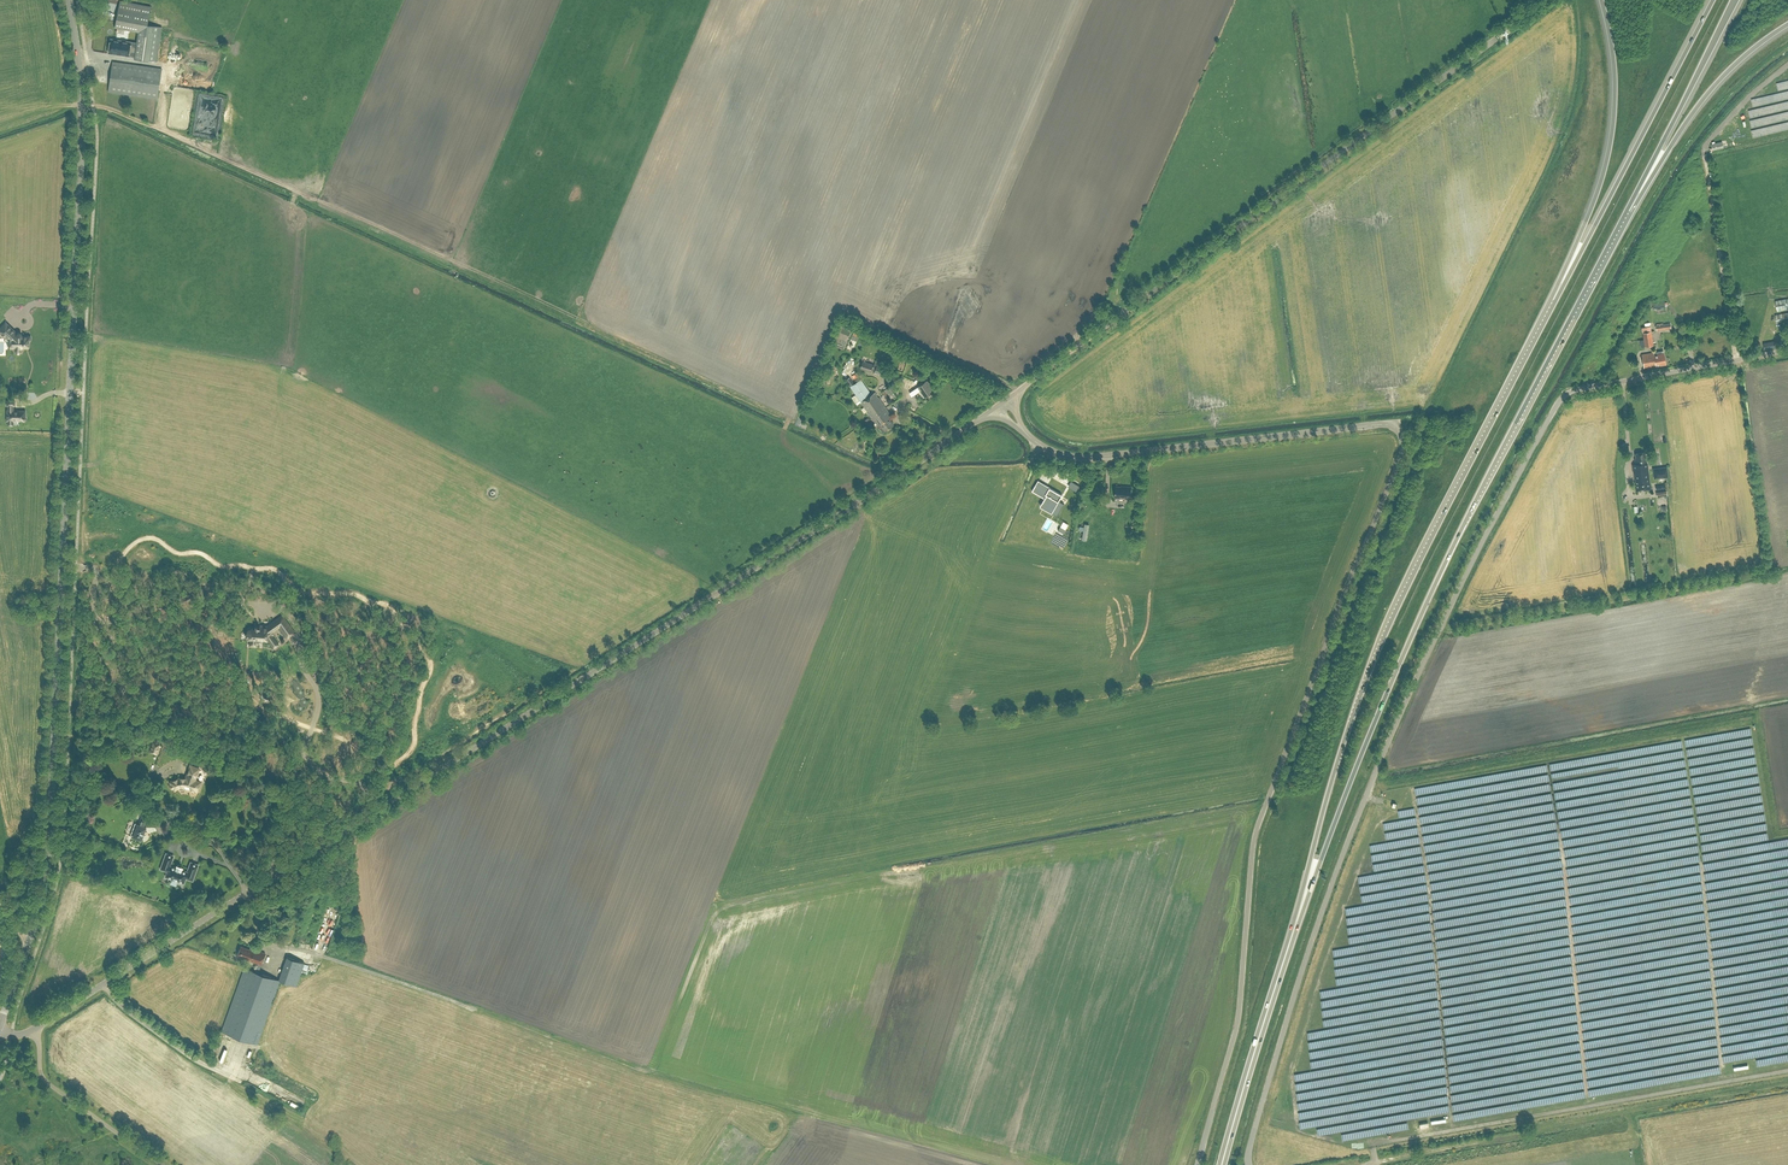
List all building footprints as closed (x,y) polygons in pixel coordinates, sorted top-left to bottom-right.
[(162,27),(143,24),(147,7),(121,3),(116,27),(138,32),(137,42),(110,38),(108,53),(134,57),(134,58),(157,62),(162,27)] [(162,68),(113,61),(108,91),(157,98),(162,68)] [(1712,150),(1723,147),(1722,141),(1711,144),(1712,150)] [(1777,311),(1787,309),(1787,298),(1775,300),(1777,311)] [(1775,314),(1776,323),(1787,321),(1787,312),(1775,314)] [(22,352),(22,350),(28,350),(28,349),(29,349),(29,344),(30,344),(30,343),(31,343),(31,342),(31,340),(31,339),(30,339),(30,338),(29,338),(22,338),(22,337),(22,336),(21,336),(20,335),(19,335),(18,335),(17,335),(17,336),(6,325),(0,330),(0,334),(7,341),(9,341),(9,350),(15,351),(15,352),(15,353),(15,354),(16,354),(16,355),(17,355),(18,355),(19,355),(20,355),(20,354),(21,354),(22,353),(22,352)] [(1644,339),(1652,338),(1650,326),(1642,327),(1644,339)] [(33,332),(34,340),(49,340),(49,332),(33,332)] [(1779,334),(1781,346),(1787,345),(1787,332),(1779,334)] [(1645,347),(1653,345),(1652,338),(1644,339),(1645,347)] [(1763,342),(1764,349),(1776,347),(1775,340),(1763,342)] [(1654,354),(1654,352),(1642,354),(1644,368),(1654,366),(1654,365),(1656,365),(1654,354)] [(1664,352),(1654,354),(1656,365),(1656,366),(1666,364),(1664,352)] [(825,359),(822,366),(830,369),(832,362),(825,359)] [(29,374),(28,360),(7,360),(7,374),(29,374)] [(870,370),(889,377),(891,369),(872,363),(872,364),(863,361),(861,368),(869,371),(870,370)] [(928,378),(932,383),(937,379),(933,375),(928,378)] [(888,414),(889,413),(875,392),(871,394),(865,385),(867,384),(863,378),(851,386),(861,402),(876,423),(876,422),(883,432),(894,425),(889,418),(890,417),(888,414)] [(924,398),(934,391),(926,380),(917,387),(920,390),(920,391),(924,398)] [(892,385),(887,388),(891,393),(895,390),(892,385)] [(13,405),(8,405),(8,409),(7,409),(7,421),(15,421),(15,420),(22,420),(23,421),(24,421),(25,420),(26,419),(26,418),(25,417),(25,411),(15,410),(15,409),(13,409),(13,405)] [(901,433),(907,437),(910,431),(905,428),(901,433)] [(1636,472),(1636,474),(1649,472),(1648,462),(1646,462),(1645,452),(1636,453),(1637,458),(1636,458),(1636,464),(1633,464),(1634,472),(1636,472)] [(1667,476),(1666,467),(1666,468),(1654,470),(1654,469),(1653,469),(1655,478),(1667,476)] [(1651,489),(1649,472),(1636,474),(1637,481),(1635,482),(1636,490),(1641,490),(1642,488),(1645,487),(1646,489),(1651,489)] [(1073,482),(1069,487),(1076,491),(1079,485),(1073,482)] [(1035,485),(1032,490),(1045,498),(1042,502),(1043,501),(1049,504),(1048,506),(1053,508),(1051,512),(1057,516),(1064,504),(1059,500),(1062,495),(1050,487),(1049,487),(1047,491),(1035,485)] [(1130,498),(1131,487),(1124,486),(1124,487),(1116,486),(1114,497),(1130,498)] [(1081,528),(1083,529),(1082,538),(1086,539),(1089,523),(1085,522),(1084,524),(1081,523),(1081,528)] [(294,630),(284,616),(276,622),(275,620),(268,624),(268,625),(260,624),(260,625),(259,625),(259,626),(255,625),(255,628),(249,628),(248,629),(247,632),(246,632),(246,633),(247,633),(247,636),(246,636),(246,635),(246,636),(247,636),(247,638),(250,638),(249,645),(255,645),(255,640),(261,641),(261,639),(267,639),(267,638),(268,638),(273,646),(278,642),(273,635),(273,631),(279,627),(286,636),(294,630)] [(149,752),(157,755),(160,744),(153,741),(149,752)] [(190,765),(186,777),(182,777),(179,777),(175,778),(172,779),(170,781),(171,784),(170,784),(170,785),(170,786),(170,787),(171,787),(171,788),(172,788),(173,788),(175,790),(177,789),(179,788),(182,787),(184,787),(185,788),(186,789),(186,790),(187,789),(188,789),(189,789),(190,788),(197,791),(201,782),(195,780),(199,768),(190,765)] [(263,816),(266,808),(260,806),(257,813),(263,816)] [(148,818),(150,813),(141,809),(139,815),(148,818)] [(131,835),(142,839),(146,827),(145,826),(148,820),(141,817),(139,824),(135,823),(131,835)] [(172,879),(177,881),(177,880),(184,882),(184,883),(184,882),(186,878),(192,880),(193,880),(198,866),(190,863),(187,871),(182,869),(182,868),(176,865),(176,866),(176,867),(171,865),(173,858),(173,857),(166,854),(165,854),(165,855),(160,868),(160,869),(161,869),(167,871),(166,875),(165,876),(166,876),(172,878),(172,879)] [(356,950),(357,942),(345,941),(345,947),(346,947),(346,948),(356,950)] [(287,956),(279,979),(258,972),(261,964),(265,953),(251,948),(251,949),(241,945),(237,954),(247,958),(247,959),(258,963),(255,971),(244,967),(222,1031),(257,1044),(280,980),(296,986),(304,962),(287,956)]
